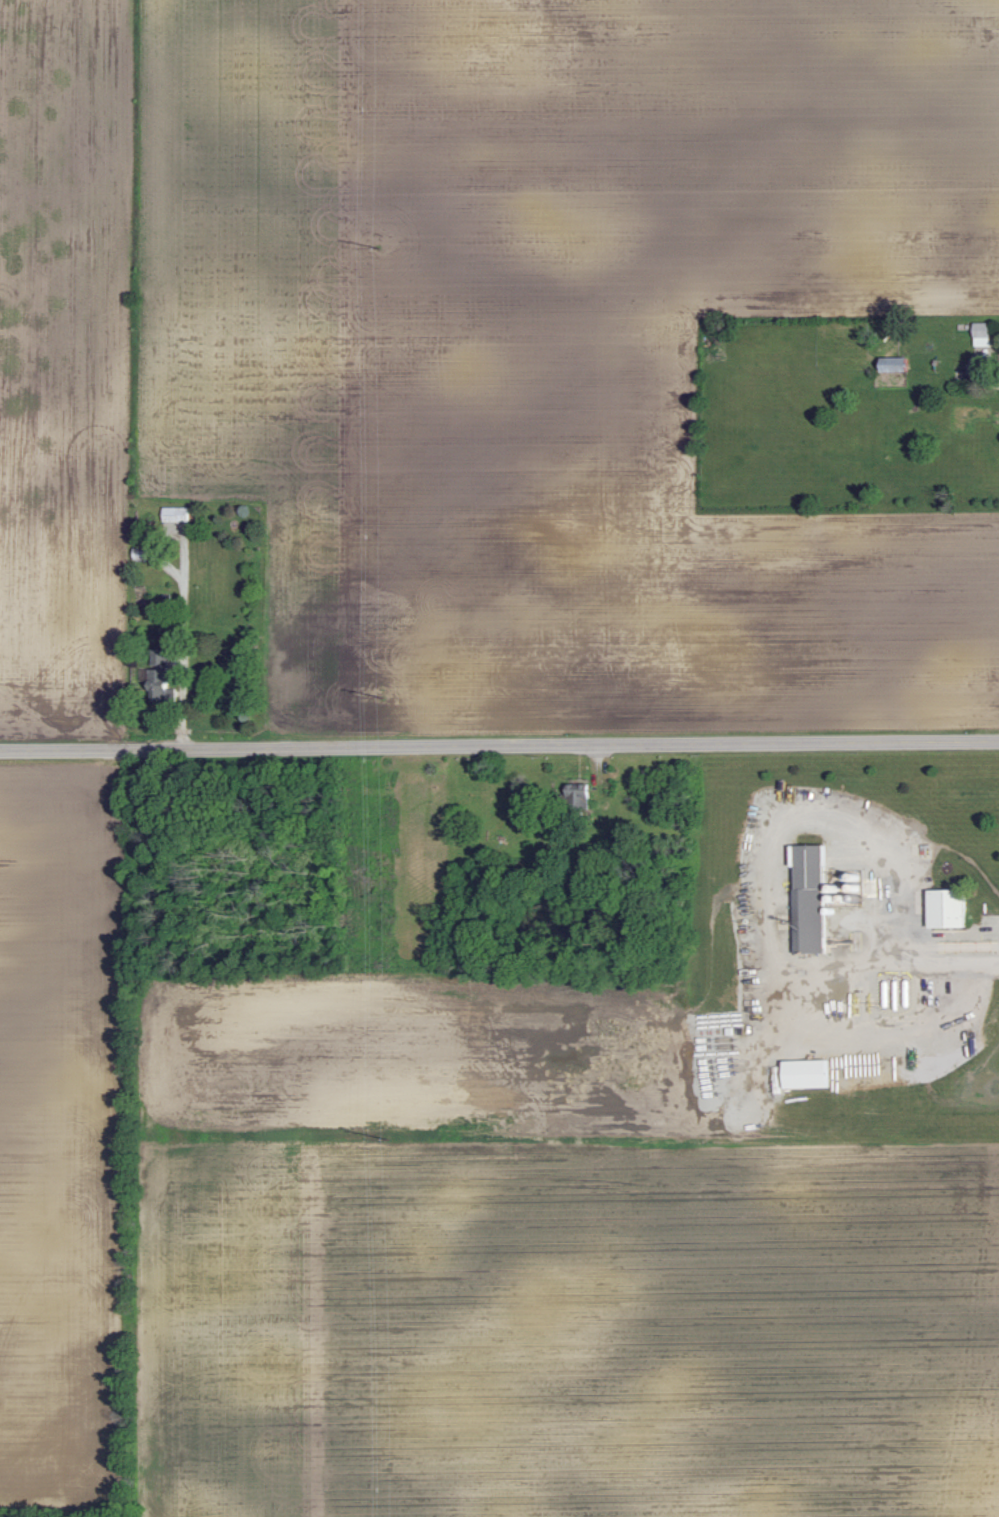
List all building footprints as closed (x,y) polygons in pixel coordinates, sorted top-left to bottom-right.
[(973,322),(974,346),(990,345),(990,322),(973,322)] [(880,371),(907,371),(907,356),(880,356),(880,371)] [(188,507),(162,507),(162,521),(188,522),(188,507)] [(150,667),(149,667),(148,700),(166,701),(167,649),(150,649),(150,667)] [(565,808),(587,808),(588,784),(566,783),(565,808)] [(825,953),(823,845),(793,845),(795,953),(825,953)] [(965,928),(965,890),(928,891),(929,928),(965,928)] [(827,1060),(783,1061),(784,1089),(828,1088),(827,1060)]
